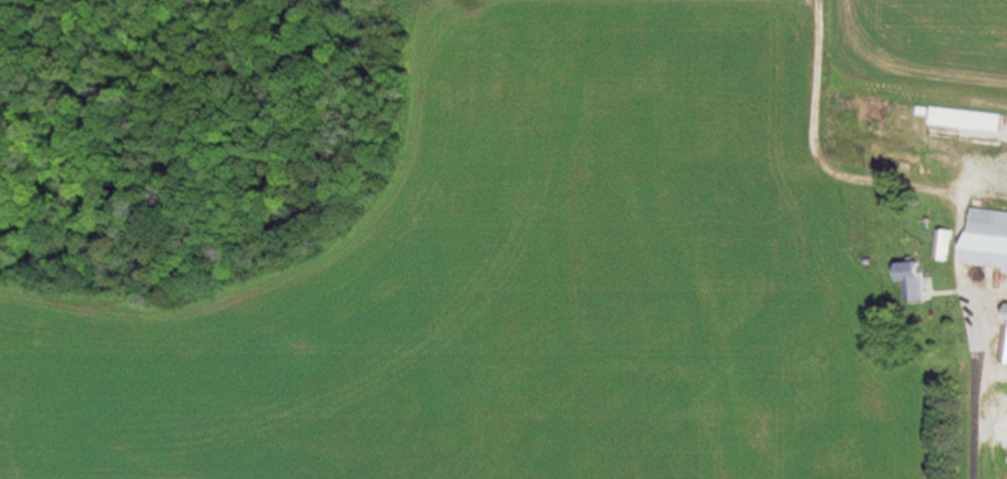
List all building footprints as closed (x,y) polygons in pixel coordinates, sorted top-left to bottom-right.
[(997,114),(925,107),(923,125),(995,132),(997,114)] [(994,139),(994,132),(957,130),(956,138),(994,139)] [(964,208),(958,263),(1006,268),(1006,212),(964,208)] [(949,231),(932,230),(931,260),(948,261),(949,231)] [(922,301),(919,261),(888,264),(890,283),(899,282),(901,303),(922,301)] [(1001,304),(995,364),(1006,365),(1006,305),(1001,304)]
